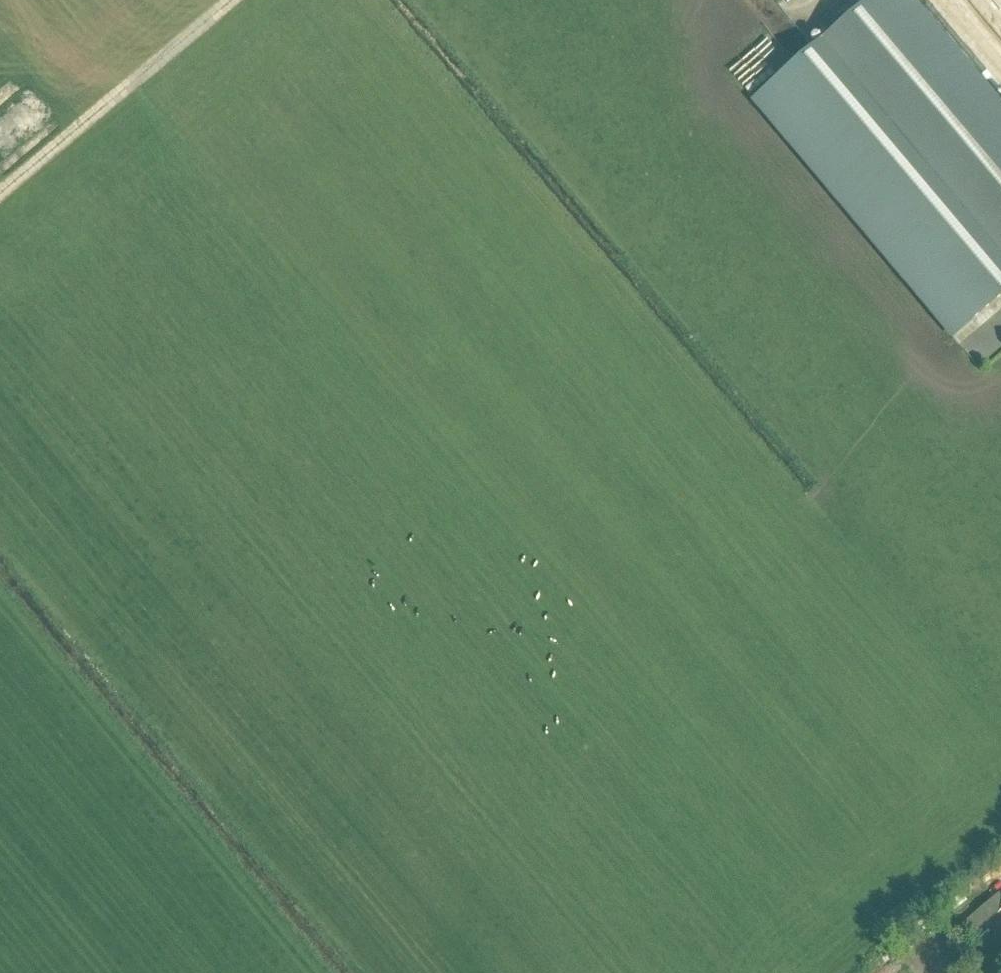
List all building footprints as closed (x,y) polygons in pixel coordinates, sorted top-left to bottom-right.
[(909,0),(874,0),(754,101),(953,337),(1000,297),(1000,109),(909,0)]
